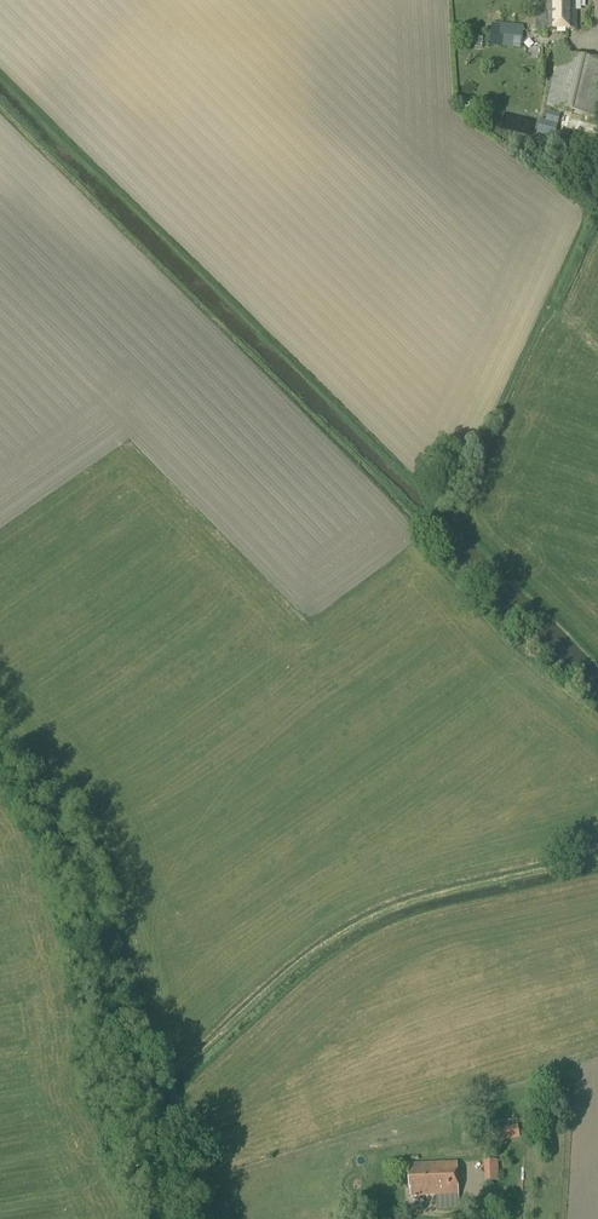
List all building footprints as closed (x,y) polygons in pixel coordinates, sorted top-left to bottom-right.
[(581,0),(544,0),(544,12),(534,12),(534,29),(574,29),(574,11),(581,11),(581,0)] [(520,38),(522,26),(501,24),(500,28),(499,28),(498,36),(520,38)] [(597,102),(597,64),(557,54),(544,107),(594,119),(597,102)] [(553,141),(560,114),(548,110),(545,121),(540,119),(536,134),(541,135),(540,138),(553,141)] [(484,1130),(486,1144),(520,1139),(518,1127),(494,1130),(494,1129),(484,1130)] [(491,1157),(491,1177),(501,1177),(502,1158),(491,1157)] [(455,1195),(453,1163),(407,1165),(407,1174),(405,1174),(406,1189),(408,1189),(409,1197),(455,1195)]
